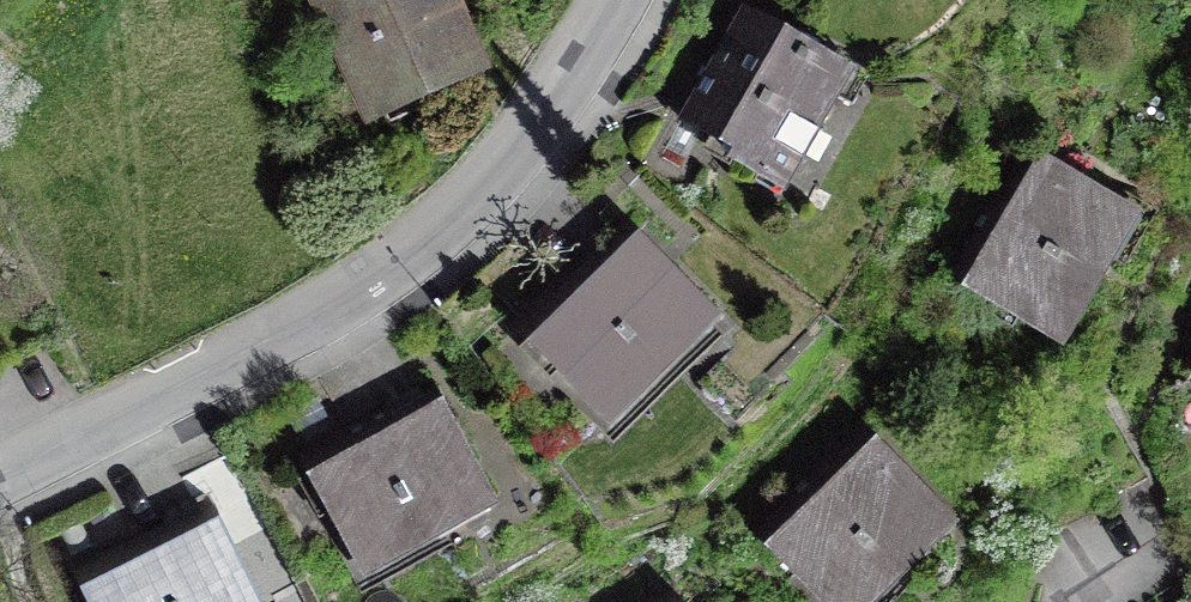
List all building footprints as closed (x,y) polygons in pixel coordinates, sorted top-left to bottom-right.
[(335,10),(357,0),(330,0),(335,10)] [(373,105),(468,62),(440,0),(357,0),(335,10),(331,12),(373,105)] [(708,147),(773,184),(811,117),(822,123),(851,70),(743,11),(682,121),(713,138),(708,147)] [(1025,158),(958,272),(1063,332),(1129,218),(1025,158)] [(527,326),(614,412),(708,318),(621,232),(527,326)] [(313,459),(372,564),(486,500),(427,395),(313,459)] [(836,601),(863,601),(944,523),(859,438),(765,531),(836,601)] [(100,601),(248,601),(203,513),(85,573),(100,601)]
